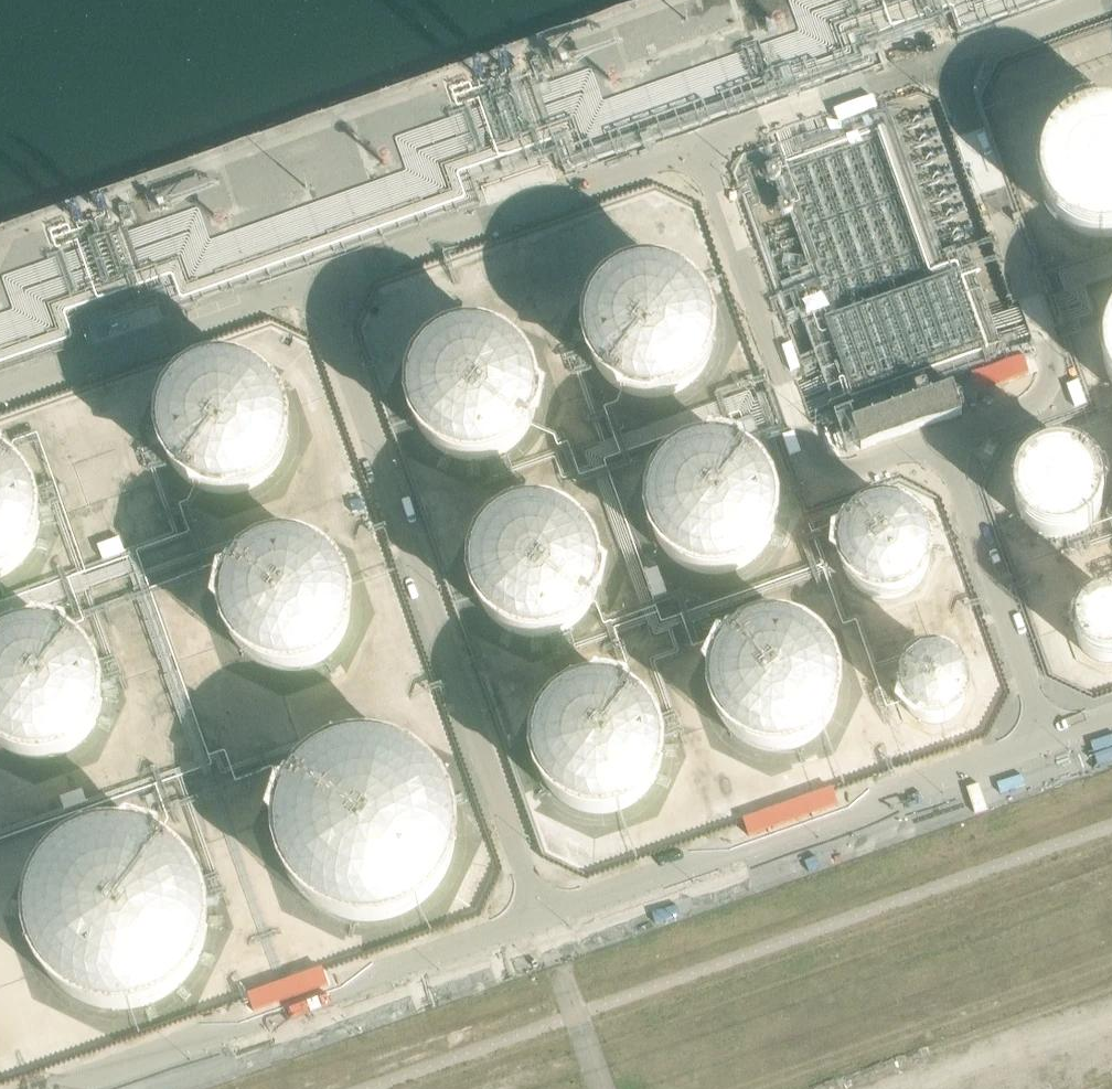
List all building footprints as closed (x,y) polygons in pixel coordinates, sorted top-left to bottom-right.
[(1103,230),(1111,230),(1111,129),(1104,128),(1094,129),(1084,132),(1075,137),(1067,144),(1060,153),(1056,162),(1054,173),(1053,183),(1055,194),(1059,204),(1066,212),(1073,220),(1082,225),(1092,229),(1103,230)] [(382,309),(404,304),(403,300),(407,299),(406,297),(431,291),(426,270),(375,282),(382,309)] [(638,406),(652,408),(666,407),(680,403),(693,396),(704,386),(713,374),(719,361),(722,347),(722,332),(718,318),(712,305),(704,294),(693,284),(681,278),(668,273),(654,272),(640,273),(627,278),(614,285),(604,294),(596,305),(590,318),(586,332),(586,346),(589,359),(594,372),(602,384),(612,394),(624,401),(638,406)] [(456,464),(470,466),(484,465),(498,461),(511,454),(522,444),(531,433),(537,419),(540,405),(540,391),(537,377),(531,363),(522,352),(512,343),(499,336),(486,332),(472,330),(458,332),(445,336),(433,343),(422,352),(414,364),(408,376),(405,390),(404,404),(407,418),(412,431),(421,442),(431,452),(443,459),(456,464)] [(206,504),(220,505),(235,504),(249,500),(261,493),(272,484),(281,472),(287,459),(290,445),(290,430),(287,416),(281,403),(272,391),(262,382),(250,375),(236,371),(222,370),(208,371),(195,375),(183,382),(172,392),(164,403),(158,416),(155,429),(155,443),(157,457),(163,470),(171,482),(181,491),(193,499),(206,504)] [(1047,545),(1058,546),(1069,546),(1079,543),(1089,538),(1097,531),(1103,522),(1108,513),(1111,502),(1111,491),(1109,481),(1105,471),(1099,462),(1092,455),(1082,449),(1072,445),(1062,444),(1051,445),(1041,448),(1031,453),(1023,459),(1016,468),(1012,478),(1009,488),(1009,499),(1011,509),(1015,519),(1021,528),(1028,535),(1037,541),(1047,545)] [(700,582),(714,584),(728,583),(742,579),(755,572),(766,563),(775,551),(781,538),(784,523),(784,509),(780,495),(774,481),(766,470),(755,461),(743,454),(730,450),(716,449),(702,450),(689,454),(676,461),(666,470),(657,482),(652,495),(648,508),(648,522),(651,536),(656,549),(664,561),(674,570),(686,578),(700,582)] [(6,590),(19,583),(30,574),(38,562),(44,549),(47,534),(47,520),(44,506),(38,492),(30,481),(19,472),(7,465),(0,463),(0,592),(6,590)] [(872,607),(883,608),(894,607),(904,604),(914,599),(922,592),(929,583),(933,573),(936,562),(936,551),(933,540),(929,530),(922,522),(914,515),(905,510),(895,507),(884,506),(874,507),(864,510),(855,515),(847,522),(840,531),(836,540),(834,551),(833,561),(835,572),(839,581),(845,590),(853,597),(862,603),(872,607)] [(519,644),(533,646),(548,645),(562,641),(575,634),(586,624),(594,613),(600,599),(603,585),(603,571),(600,556),(594,543),(586,532),(575,523),(563,516),(550,512),(536,510),(522,512),(508,516),(496,523),(486,532),(477,543),(471,556),(468,570),(468,584),(471,598),(476,611),(484,622),(494,632),(506,639),(519,644)] [(268,680),(282,682),(296,681),(310,677),(323,670),(334,660),(343,649),(349,635),(352,621),(352,607),(349,592),(343,579),(334,568),(324,559),(311,552),(298,548),(284,546),(270,548),(257,552),(245,559),(234,568),(226,579),(220,592),(217,606),(216,620),(219,634),(225,647),(233,658),(243,668),(255,675),(268,680)] [(1106,675),(1111,675),(1111,593),(1108,593),(1099,594),(1091,596),(1084,600),(1077,606),(1072,613),(1069,621),(1067,629),(1067,638),(1068,646),(1072,654),(1076,661),(1083,667),(1090,671),(1098,674),(1106,675)] [(760,756),(774,758),(788,757),(802,752),(815,745),(826,736),(835,724),(841,711),(844,697),(844,682),(841,668),(835,655),(826,644),(816,634),(803,627),(790,623),(776,622),(762,623),(749,628),(737,634),(726,644),(718,655),(712,668),(709,681),(709,695),(711,709),(717,722),(725,734),(735,743),(747,751),(760,756)] [(31,767),(46,766),(60,762),(73,755),(84,745),(92,733),(98,720),(101,706),(101,691),(98,677),(92,664),(84,653),(73,644),(61,637),(47,632),(33,631),(20,633),(6,637),(0,640),(0,758),(4,760),(17,765),(31,767)] [(931,738),(939,739),(948,738),(956,736),(964,731),(971,726),(976,718),(980,710),(982,702),(982,693),(980,684),(976,676),(971,670),(965,664),(957,660),(949,657),(941,656),(932,657),(924,660),(917,664),(910,670),(905,677),(902,684),(900,693),(899,701),(901,709),(904,717),(909,724),(915,730),(923,735),(931,738)] [(585,819),(599,821),(613,820),(627,816),(640,809),(651,799),(660,788),(666,774),(669,760),(669,746),(665,731),(659,718),(651,707),(640,698),(628,691),(615,687),(601,685),(587,687),(573,691),(561,698),(551,707),(542,718),(537,731),(533,745),(533,759),(536,773),(541,786),(549,797),(559,807),(571,814),(585,819)] [(346,938),(366,941),(387,939),(407,933),(426,923),(441,909),(454,893),(463,874),(467,853),(467,832),(462,812),(454,793),(441,777),(426,763),(409,754),(390,747),(369,745),(349,748),(330,754),(313,764),(298,777),(286,793),(277,812),(272,831),(272,851),(276,871),(284,890),(295,907),(310,920),(327,931),(346,938)] [(102,1018),(122,1021),(143,1019),(163,1013),(182,1003),(197,990),(210,973),(219,954),(223,933),(223,912),(218,892),(210,873),(197,857),(182,844),(165,834),(145,828),(125,825),(105,828),(86,834),(69,844),(54,857),(41,873),(33,892),(28,911),(28,931),(32,951),(40,970),(51,987),(66,1000),(83,1011),(102,1018)]
